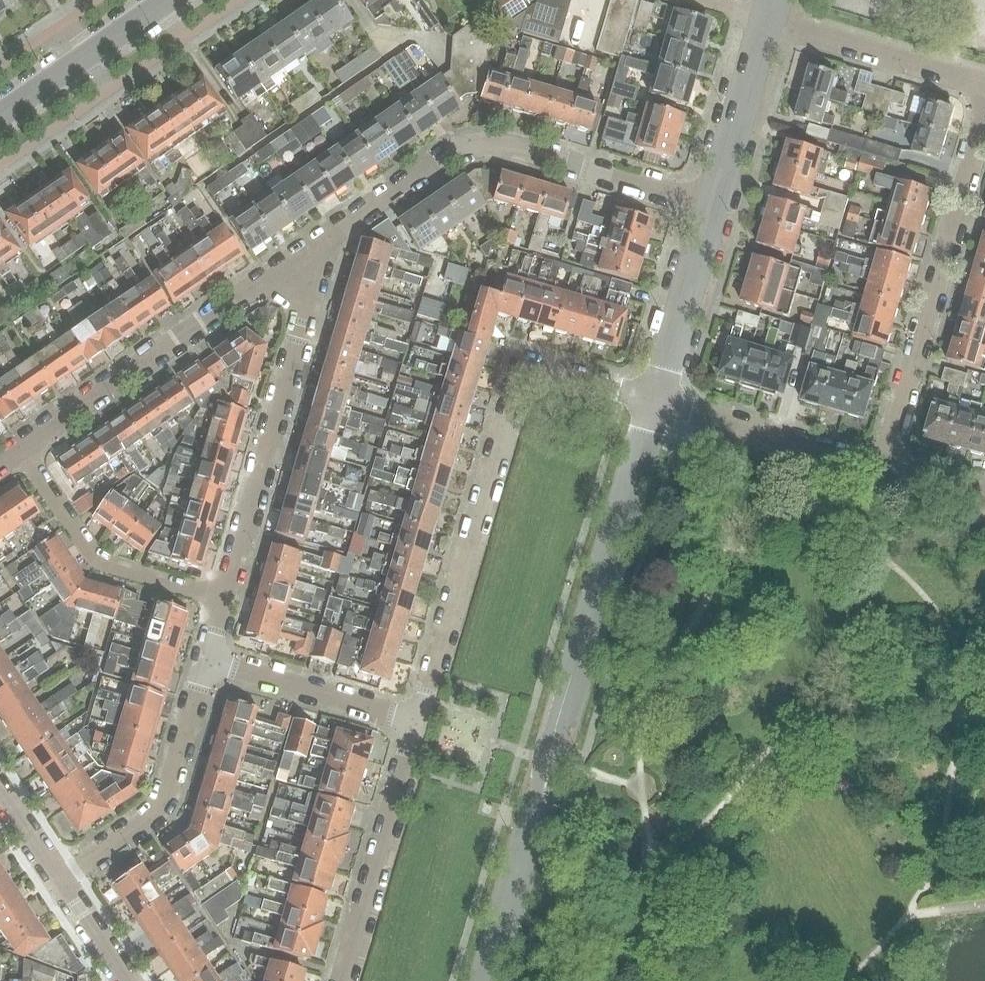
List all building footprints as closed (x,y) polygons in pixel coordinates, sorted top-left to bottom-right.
[(306,8),(327,38),(349,22),(334,0),(318,0),(306,8)] [(377,25),(392,26),(381,11),(392,4),(389,0),(360,0),(377,25)] [(415,7),(413,8),(429,30),(438,24),(422,0),(411,0),(415,7)] [(525,7),(520,0),(514,0),(500,9),(507,20),(525,7)] [(538,1),(568,10),(571,0),(540,0),(538,1)] [(609,5),(633,12),(637,0),(635,0),(610,0),(609,5)] [(527,9),(526,10),(564,21),(568,10),(538,1),(527,9)] [(641,2),(632,29),(645,33),(653,5),(641,2)] [(609,5),(605,16),(630,23),(633,12),(609,5)] [(327,38),(306,8),(292,18),(293,19),(288,23),(287,21),(284,23),(304,53),(327,38)] [(526,10),(508,22),(511,27),(521,29),(523,22),(523,21),(526,10)] [(564,21),(526,10),(523,21),(561,32),(564,21)] [(671,21),(666,39),(701,49),(709,21),(674,11),(671,21)] [(605,16),(602,27),(627,34),(630,23),(605,16)] [(521,29),(520,32),(558,43),(561,32),(523,21),(523,22),(521,29)] [(304,53),(284,23),(281,25),(282,27),(276,31),(275,29),(261,39),(281,69),(304,53)] [(451,50),(487,52),(484,37),(486,36),(481,35),(472,23),(452,36),(452,38),(451,50)] [(500,27),(486,36),(484,37),(487,52),(496,46),(500,30),(500,27)] [(602,27),(599,39),(624,46),(627,34),(602,27)] [(521,36),(515,58),(501,105),(511,108),(512,110),(522,113),(531,84),(520,80),(531,39),(521,36)] [(281,69),(261,39),(247,48),(248,50),(243,54),(242,52),(239,54),(265,93),(275,86),(269,77),(281,69)] [(596,50),(620,57),(620,56),(624,46),(599,39),(596,50)] [(666,39),(658,66),(692,76),(696,65),(697,63),(699,63),(702,52),(700,51),(701,49),(666,39)] [(544,43),(541,54),(549,56),(552,45),(544,43)] [(374,46),(346,66),(354,77),(381,58),(374,46)] [(562,62),(565,49),(557,47),(554,59),(562,62)] [(565,49),(562,62),(570,64),(574,52),(565,49)] [(451,50),(449,70),(466,94),(481,93),(488,71),(489,68),(487,52),(451,50)] [(438,121),(459,107),(455,102),(466,94),(449,70),(425,87),(414,71),(416,69),(404,51),(394,58),(410,82),(418,92),(438,121)] [(231,60),(217,70),(216,70),(237,100),(251,90),(257,98),(265,93),(239,54),(236,56),(237,58),(232,61),(231,60)] [(481,93),(479,98),(482,99),(483,102),(490,104),(493,102),(501,105),(515,58),(506,56),(500,74),(488,71),(481,93)] [(592,71),(596,58),(587,56),(583,68),(592,71)] [(618,65),(610,94),(622,97),(635,101),(638,91),(639,88),(623,83),(627,69),(627,68),(624,67),(626,58),(620,56),(620,57),(619,60),(618,65)] [(410,82),(394,58),(383,66),(399,89),(410,82)] [(626,58),(624,67),(627,68),(627,69),(655,77),(653,85),(650,94),(684,104),(685,104),(685,103),(688,103),(691,91),(689,90),(689,88),(692,76),(658,66),(658,67),(626,58)] [(354,77),(346,66),(334,73),(342,85),(354,77)] [(836,75),(810,67),(803,92),(829,100),(845,104),(848,94),(832,89),(836,75)] [(366,77),(352,87),(358,96),(372,87),(366,77)] [(597,103),(585,100),(590,81),(580,78),(575,97),(567,125),(576,127),(577,130),(584,132),(586,130),(589,131),(597,103)] [(181,139),(190,132),(199,145),(207,140),(198,127),(222,110),(202,81),(202,80),(127,132),(128,132),(157,174),(165,168),(156,156),(160,154),(169,166),(189,152),(181,139)] [(858,81),(854,93),(866,96),(870,85),(858,82),(859,82),(858,81)] [(553,90),(531,84),(522,113),(533,117),(536,115),(545,118),(553,90)] [(870,85),(866,96),(867,96),(863,110),(875,114),(882,90),(871,87),(871,85),(870,85)] [(358,96),(352,87),(339,96),(345,105),(358,96)] [(314,88),(300,97),(308,108),(321,99),(314,88)] [(575,97),(553,90),(545,118),(554,121),(556,123),(562,125),(565,124),(567,125),(575,97)] [(891,103),(894,92),(893,92),(892,93),(882,90),(875,114),(887,117),(892,103),(891,103)] [(397,107),(417,136),(438,121),(418,92),(397,107)] [(829,100),(803,92),(796,117),(822,125),(823,123),(833,126),(836,117),(825,114),(829,100)] [(891,103),(892,103),(903,107),(906,95),(905,95),(905,96),(894,92),(891,103)] [(610,94),(606,107),(619,110),(622,97),(610,94)] [(308,108),(300,97),(289,105),(296,116),(308,108)] [(908,123),(920,127),(946,134),(954,110),(928,102),(923,116),(911,113),(908,123)] [(597,103),(589,131),(594,133),(603,105),(602,105),(597,103)] [(683,116),(648,105),(645,115),(644,117),(627,113),(625,122),(675,137),(677,130),(679,131),(683,116)] [(310,116),(316,125),(319,128),(332,120),(323,107),(310,116)] [(376,121),(396,150),(417,136),(397,107),(376,121)] [(251,114),(240,121),(243,125),(256,144),(266,136),(251,114)] [(296,125),(290,129),(296,139),(301,146),(321,132),(319,128),(316,125),(310,116),(296,125)] [(355,135),(375,164),(396,150),(376,121),(355,135)] [(675,137),(625,122),(622,131),(639,136),(635,149),(644,152),(660,156),(671,159),(675,144),(673,143),(675,137)] [(243,125),(233,133),(245,151),(256,144),(243,125)] [(946,134),(920,127),(913,152),(939,159),(946,134)] [(840,146),(862,152),(865,140),(831,130),(827,142),(840,146)] [(233,133),(224,139),(237,157),(245,151),(233,133)] [(283,134),(269,144),(276,153),(290,144),(283,134)] [(123,136),(122,135),(77,167),(79,170),(80,170),(101,199),(108,194),(106,191),(121,180),(124,184),(132,178),(129,175),(136,170),(138,173),(136,175),(141,182),(143,181),(149,189),(157,184),(128,144),(123,136)] [(330,144),(355,178),(375,164),(355,135),(343,144),(339,138),(330,144)] [(227,150),(222,142),(219,137),(210,143),(213,148),(218,156),(227,150)] [(207,140),(199,145),(205,153),(212,147),(209,143),(207,140)] [(868,141),(865,140),(862,152),(888,160),(899,163),(900,160),(902,151),(868,141)] [(784,151),(781,159),(783,161),(782,164),(818,175),(823,176),(827,163),(830,155),(830,153),(796,143),(789,141),(786,150),(784,151)] [(276,153),(269,144),(255,153),(262,163),(276,153)] [(355,178),(330,144),(322,149),(326,155),(313,163),(334,192),(355,178)] [(839,148),(837,156),(847,159),(859,163),(862,152),(840,146),(839,148)] [(644,152),(642,161),(658,166),(660,156),(644,152)] [(859,163),(857,172),(876,177),(877,174),(883,176),(884,175),(886,165),(888,160),(862,152),(859,163)] [(847,159),(844,168),(857,172),(859,163),(847,159)] [(228,172),(234,182),(248,173),(241,163),(228,172)] [(334,192),(313,163),(293,177),(314,206),(334,192)] [(778,177),(775,187),(783,189),(796,193),(812,198),(817,199),(825,198),(827,192),(820,190),(814,188),(818,175),(782,164),(781,167),(779,168),(777,176),(778,177)] [(182,168),(179,176),(189,179),(190,177),(192,171),(182,168)] [(462,177),(440,192),(462,223),(484,208),(483,207),(487,204),(486,201),(480,170),(474,171),(463,178),(462,177)] [(515,207),(524,179),(515,176),(513,174),(507,172),(504,173),(501,172),(500,175),(480,170),(486,201),(493,200),(515,207)] [(234,182),(228,172),(205,187),(212,197),(234,182)] [(49,234),(69,220),(79,234),(86,245),(90,250),(112,235),(97,213),(88,219),(83,212),(82,212),(80,209),(89,203),(68,173),(7,215),(29,247),(33,245),(42,258),(58,247),(49,234)] [(876,177),(873,187),(892,192),(889,203),(923,214),(924,210),(927,210),(929,201),(928,199),(930,190),(921,187),(883,176),(877,174),(876,177)] [(179,176),(177,183),(187,187),(189,180),(189,179),(179,176)] [(314,206),(293,177),(273,192),(293,221),(314,206)] [(524,179),(515,207),(538,213),(546,186),(545,185),(543,183),(536,181),(534,182),(524,179)] [(172,183),(164,188),(170,197),(178,192),(174,185),(172,183)] [(177,183),(174,185),(178,192),(183,198),(187,187),(177,183)] [(529,246),(542,250),(549,226),(547,225),(550,217),(562,221),(570,193),(567,192),(566,189),(559,187),(557,189),(546,186),(538,213),(529,246)] [(182,201),(183,198),(178,192),(170,197),(167,200),(172,207),(182,201)] [(293,221),(273,192),(251,206),(272,235),(293,221)] [(440,192),(420,207),(441,237),(462,223),(440,192)] [(825,198),(823,208),(844,215),(847,205),(849,199),(827,192),(825,198)] [(767,209),(765,217),(766,219),(765,223),(801,234),(806,220),(811,221),(814,212),(814,211),(809,209),(796,206),(780,201),(772,199),(769,208),(767,209)] [(577,221),(578,221),(586,224),(588,224),(591,215),(594,204),(593,203),(583,201),(582,200),(577,221)] [(105,206),(111,215),(119,209),(113,201),(105,206)] [(242,213),(230,221),(250,250),(272,235),(251,206),(248,201),(239,207),(242,213)] [(877,211),(874,222),(917,235),(920,226),(922,225),(925,217),(923,215),(923,214),(889,203),(886,213),(877,211)] [(861,209),(851,206),(849,215),(858,217),(861,209)] [(189,250),(208,279),(221,271),(220,269),(225,265),(196,221),(189,211),(186,207),(177,214),(198,243),(189,250)] [(203,217),(196,207),(189,211),(196,221),(203,217)] [(420,207),(399,221),(420,251),(441,237),(420,207)] [(821,214),(818,224),(840,230),(844,215),(823,208),(821,213),(821,214)] [(588,224),(608,230),(645,240),(646,235),(648,235),(653,220),(616,210),(613,222),(591,215),(588,224)] [(858,217),(849,215),(847,222),(856,225),(858,217)] [(203,217),(196,221),(225,265),(229,262),(230,264),(242,256),(241,255),(242,253),(223,225),(215,231),(214,231),(204,216),(203,217)] [(140,217),(133,221),(138,230),(146,225),(140,217)] [(362,239),(411,253),(388,219),(363,236),(362,239)] [(133,221),(125,226),(131,235),(138,230),(133,221)] [(874,222),(867,243),(902,253),(911,256),(912,253),(914,252),(917,244),(915,242),(917,235),(874,222)] [(795,256),(795,255),(801,257),(803,248),(798,246),(801,234),(765,223),(764,225),(762,226),(760,233),(761,235),(758,245),(766,247),(795,256)] [(1,277),(9,272),(10,271),(6,265),(4,263),(19,252),(3,230),(0,226),(0,275),(1,277)] [(124,240),(128,237),(131,235),(125,226),(118,231),(124,240)] [(139,235),(148,248),(158,242),(154,237),(149,228),(139,235)] [(500,228),(496,241),(505,244),(509,231),(500,228)] [(647,241),(645,240),(608,230),(605,240),(589,235),(586,245),(639,260),(641,255),(642,256),(647,241)] [(161,246),(190,290),(194,286),(195,288),(208,279),(189,250),(180,255),(170,240),(169,240),(163,231),(154,237),(158,242),(161,246)] [(509,231),(505,244),(514,246),(515,246),(519,234),(509,231)] [(86,245),(79,234),(72,239),(80,250),(86,245)] [(362,239),(360,238),(359,239),(361,240),(360,244),(358,243),(354,259),(355,260),(386,268),(389,259),(396,261),(396,258),(412,263),(414,254),(411,253),(362,239)] [(493,238),(479,248),(486,257),(488,257),(493,238)] [(80,250),(72,239),(66,243),(73,254),(80,250)] [(73,254),(66,243),(59,248),(66,259),(73,254)] [(595,257),(592,269),(635,282),(639,266),(637,266),(639,260),(586,245),(583,254),(595,257)] [(166,294),(171,302),(173,301),(174,302),(186,295),(185,293),(190,290),(161,246),(152,253),(163,269),(154,275),(166,294)] [(52,253),(60,264),(66,259),(59,248),(52,253)] [(849,255),(846,265),(850,266),(850,265),(906,281),(906,280),(904,280),(905,275),(907,276),(908,275),(912,260),(902,257),(877,251),(874,262),(867,260),(866,261),(849,255)] [(835,261),(846,265),(849,255),(838,252),(835,261)] [(534,256),(525,253),(520,271),(518,270),(516,278),(506,275),(507,268),(495,314),(510,318),(510,316),(515,317),(528,273),(529,273),(534,256)] [(819,254),(816,267),(827,271),(831,258),(819,254)] [(750,267),(748,274),(748,275),(749,276),(748,279),(785,290),(796,293),(802,272),(812,275),(809,283),(822,287),(827,271),(816,267),(794,261),(792,267),(755,256),(752,266),(750,267)] [(115,262),(122,273),(130,268),(123,257),(115,262)] [(981,258),(980,263),(975,265),(971,278),(984,282),(984,259),(981,258)] [(543,259),(541,266),(551,269),(552,265),(553,261),(543,259)] [(349,275),(348,279),(380,288),(382,279),(383,279),(390,281),(390,279),(402,282),(405,273),(386,268),(355,260),(354,264),(352,263),(349,275)] [(448,263),(443,280),(453,283),(458,266),(448,263)] [(60,265),(47,274),(55,286),(69,277),(60,265)] [(479,289),(465,335),(489,342),(494,325),(492,324),(495,314),(507,268),(498,265),(490,292),(479,289)] [(560,268),(552,265),(551,269),(535,323),(539,325),(539,327),(553,331),(565,292),(556,289),(558,283),(556,282),(560,268)] [(869,282),(866,292),(900,302),(904,286),(902,286),(904,281),(906,282),(906,281),(850,265),(850,266),(847,275),(869,282)] [(102,271),(99,266),(96,268),(95,268),(106,284),(114,279),(106,268),(102,271)] [(458,266),(453,283),(463,286),(468,269),(458,266)] [(528,273),(515,317),(514,319),(529,324),(530,322),(535,323),(551,269),(541,266),(538,276),(534,275),(529,273),(528,273)] [(95,267),(87,272),(89,275),(99,289),(106,284),(95,268),(96,268),(95,267)] [(163,296),(151,278),(141,284),(130,268),(122,273),(133,289),(152,316),(156,313),(157,314),(169,306),(168,304),(163,296)] [(9,272),(1,277),(8,287),(16,282),(9,272)] [(405,273),(402,282),(419,287),(422,278),(405,273)] [(569,333),(574,335),(590,277),(583,275),(579,289),(577,288),(575,295),(565,292),(553,331),(569,335),(569,333)] [(578,338),(593,343),(605,303),(595,301),(597,294),(595,293),(599,280),(590,277),(574,335),(578,336),(578,338)] [(971,278),(968,291),(971,294),(969,300),(984,304),(984,282),(971,278)] [(8,287),(4,290),(10,299),(11,300),(38,282),(36,279),(25,287),(20,280),(20,279),(16,282),(8,287)] [(133,289),(124,295),(114,279),(106,284),(135,327),(140,324),(141,326),(153,317),(152,316),(133,289)] [(348,279),(342,299),(344,299),(343,303),(341,303),(340,304),(373,314),(410,325),(412,316),(382,307),(383,305),(375,303),(380,288),(348,279)] [(618,294),(628,297),(632,285),(622,282),(612,279),(608,292),(617,295),(618,294)] [(748,279),(748,282),(745,283),(743,291),(744,293),(742,302),(789,316),(796,293),(785,290),(748,279)] [(77,280),(62,289),(63,289),(68,298),(82,289),(77,280)] [(101,311),(120,340),(132,331),(131,330),(135,327),(106,284),(99,289),(110,305),(101,311)] [(66,296),(61,290),(52,296),(56,303),(66,296)] [(605,303),(593,343),(615,349),(618,337),(617,337),(628,297),(618,294),(617,295),(614,306),(605,303)] [(899,305),(864,295),(861,307),(846,302),(845,304),(835,301),(833,309),(844,312),(850,314),(893,326),(893,325),(891,325),(892,320),(894,321),(899,305)] [(422,298),(417,315),(440,322),(445,305),(422,298)] [(960,319),(984,326),(984,304),(969,300),(968,304),(963,306),(960,319)] [(120,340),(101,311),(92,317),(81,302),(74,307),(103,349),(106,347),(108,348),(120,340)] [(373,314),(340,304),(336,319),(338,319),(337,324),(386,339),(408,345),(410,337),(376,327),(377,325),(370,323),(373,314)] [(268,322),(277,309),(270,306),(265,306),(259,308),(268,322)] [(41,329),(48,324),(36,307),(29,312),(41,329)] [(68,333),(87,362),(100,353),(99,352),(103,349),(74,307),(67,312),(77,327),(68,333)] [(831,316),(830,318),(848,323),(850,314),(844,312),(833,309),(831,316)] [(804,310),(801,321),(812,325),(815,314),(804,310)] [(28,313),(22,317),(34,334),(41,329),(29,312),(28,313)] [(737,320),(736,322),(745,325),(757,329),(761,318),(760,318),(749,314),(739,312),(737,320)] [(848,323),(857,325),(853,337),(887,347),(891,331),(889,330),(891,326),(893,327),(893,326),(850,314),(848,323)] [(960,319),(956,332),(959,335),(957,340),(984,348),(984,326),(960,319)] [(723,363),(719,379),(740,385),(753,345),(740,341),(745,325),(736,322),(724,364),(723,363)] [(415,323),(410,342),(420,345),(421,344),(426,326),(415,323)] [(58,340),(48,324),(41,329),(70,371),(74,369),(75,370),(87,362),(68,333),(58,340)] [(386,339),(337,324),(335,329),(333,328),(329,343),(360,352),(363,343),(369,345),(370,343),(384,347),(386,339)] [(794,324),(787,345),(797,348),(806,351),(807,348),(813,330),(811,330),(796,325),(794,324)] [(813,330),(807,348),(815,350),(814,352),(816,352),(804,391),(801,401),(821,407),(832,371),(833,371),(837,358),(824,354),(830,334),(824,332),(825,328),(812,325),(811,330),(813,330)] [(454,343),(451,353),(474,360),(483,362),(488,346),(486,346),(487,342),(489,342),(465,335),(439,327),(436,335),(449,339),(448,341),(454,343)] [(753,345),(740,385),(756,390),(757,386),(762,387),(773,351),(779,331),(769,327),(763,348),(753,345)] [(34,334),(45,349),(35,356),(31,359),(49,386),(53,383),(54,383),(55,384),(67,376),(66,374),(70,371),(41,329),(34,334)] [(214,353),(213,353),(214,354),(224,370),(227,376),(254,339),(244,333),(225,346),(224,344),(213,351),(214,353)] [(0,334),(0,350),(3,355),(11,350),(0,334)] [(254,339),(227,376),(232,383),(231,389),(250,395),(250,394),(253,383),(254,382),(256,382),(259,370),(257,369),(264,346),(254,339)] [(384,347),(384,348),(405,354),(408,345),(386,339),(384,347)] [(957,363),(983,371),(984,364),(984,348),(957,340),(956,346),(951,347),(947,360),(957,363)] [(856,341),(852,353),(860,356),(864,344),(856,341)] [(328,348),(323,364),(333,367),(354,373),(357,363),(363,365),(364,363),(383,369),(382,373),(394,376),(398,363),(360,352),(329,343),(329,344),(331,345),(330,349),(328,348)] [(860,356),(874,360),(882,363),(882,362),(885,352),(884,350),(876,348),(864,344),(860,356)] [(762,387),(761,391),(776,396),(777,392),(784,394),(785,388),(795,357),(794,357),(797,348),(787,345),(785,354),(773,351),(762,387)] [(3,355),(32,398),(36,394),(38,396),(50,388),(49,386),(31,359),(21,365),(11,350),(3,355)] [(475,381),(477,382),(483,362),(474,360),(451,353),(447,367),(441,365),(440,368),(416,361),(413,369),(438,377),(476,387),(476,386),(474,385),(475,381)] [(203,361),(214,378),(224,370),(214,354),(203,361)] [(0,380),(0,385),(17,410),(29,402),(28,400),(32,398),(3,355),(0,357),(0,364),(7,375),(0,380)] [(854,377),(843,413),(864,419),(873,385),(875,386),(882,363),(874,360),(872,368),(868,367),(864,380),(854,377)] [(178,375),(177,376),(184,386),(196,404),(198,407),(200,410),(209,397),(227,402),(228,399),(218,385),(214,378),(203,361),(200,364),(199,363),(198,364),(197,362),(182,373),(183,374),(179,377),(178,375)] [(854,377),(858,364),(850,362),(848,361),(844,374),(833,371),(832,371),(821,407),(825,408),(825,410),(834,412),(835,411),(843,413),(854,377)] [(316,387),(316,389),(347,398),(366,404),(368,395),(356,391),(356,389),(350,387),(353,377),(354,373),(333,367),(323,364),(322,367),(322,368),(317,383),(319,384),(318,388),(316,387)] [(945,368),(941,381),(950,383),(960,386),(964,387),(968,375),(967,374),(955,371),(945,368)] [(224,370),(214,378),(218,385),(228,399),(231,389),(232,383),(227,376),(224,370)] [(398,376),(395,385),(405,388),(410,389),(410,388),(412,381),(402,378),(398,376)] [(476,387),(438,377),(436,385),(435,385),(434,387),(421,384),(419,391),(419,392),(468,406),(470,401),(471,402),(476,387)] [(191,408),(193,406),(175,380),(173,381),(172,379),(161,387),(162,389),(158,391),(175,417),(174,417),(184,431),(189,424),(193,422),(188,415),(187,416),(186,414),(192,410),(191,408)] [(925,429),(922,438),(940,444),(942,440),(947,441),(946,445),(947,445),(959,407),(961,400),(958,394),(960,386),(950,383),(947,392),(950,396),(947,406),(936,403),(937,398),(934,398),(933,402),(928,420),(930,420),(927,429),(925,429)] [(17,410),(0,385),(0,419),(3,417),(4,419),(17,410)] [(419,392),(419,391),(410,388),(410,389),(405,388),(395,385),(394,392),(393,393),(407,398),(409,393),(418,396),(419,392)] [(228,399),(227,402),(246,407),(250,395),(231,389),(228,399)] [(347,398),(316,389),(311,403),(313,404),(312,409),(360,423),(370,426),(383,430),(386,421),(362,414),(362,415),(350,411),(350,409),(344,408),(347,398)] [(175,417),(158,391),(156,392),(155,391),(144,399),(145,400),(140,403),(172,450),(177,442),(168,429),(170,428),(167,423),(174,417),(175,417)] [(435,407),(433,416),(464,426),(469,411),(467,410),(468,406),(419,392),(418,396),(417,399),(430,403),(429,406),(435,407)] [(368,395),(366,404),(385,409),(388,399),(369,394),(368,395)] [(200,410),(194,418),(239,432),(241,426),(243,427),(247,413),(245,413),(245,411),(226,405),(227,402),(209,397),(200,410)] [(172,450),(140,403),(136,406),(135,404),(123,413),(142,440),(150,435),(153,440),(155,439),(166,455),(172,450)] [(959,407),(947,445),(962,450),(964,446),(968,447),(968,452),(970,452),(981,413),(983,406),(972,403),(969,410),(959,407)] [(413,411),(394,405),(391,415),(411,420),(413,411)] [(360,423),(312,409),(311,413),(309,412),(304,427),(336,437),(339,427),(345,429),(345,427),(358,431),(360,423)] [(464,427),(464,426),(433,416),(413,411),(411,420),(424,423),(423,426),(429,428),(426,438),(449,444),(458,447),(463,431),(461,430),(462,426),(464,427)] [(135,469),(139,474),(147,468),(133,446),(142,440),(123,413),(110,422),(111,423),(107,426),(133,466),(135,469)] [(970,452),(984,456),(984,414),(981,413),(970,452)] [(189,424),(184,431),(182,435),(185,437),(186,437),(193,439),(194,440),(198,427),(203,429),(202,430),(207,432),(204,443),(235,452),(240,436),(238,436),(239,432),(194,418),(193,422),(189,424)] [(102,428),(89,436),(107,464),(115,458),(119,463),(121,462),(125,467),(129,474),(135,469),(133,466),(107,426),(103,429),(102,428)] [(370,426),(367,434),(380,438),(383,430),(370,426)] [(303,433),(298,448),(308,451),(330,458),(333,447),(339,449),(339,447),(352,450),(354,442),(336,437),(304,427),(304,428),(306,429),(305,433),(303,433)] [(99,469),(107,464),(89,436),(76,445),(77,447),(73,449),(99,489),(106,483),(101,476),(103,475),(99,469)] [(185,437),(181,443),(192,446),(193,439),(186,437),(185,437)] [(403,448),(401,457),(420,462),(451,471),(451,470),(449,470),(450,466),(452,466),(457,451),(458,447),(449,444),(426,438),(425,442),(423,451),(416,450),(415,451),(403,448)] [(179,447),(174,455),(183,457),(228,471),(229,465),(231,466),(235,452),(204,443),(201,453),(179,447)] [(361,444),(357,459),(369,463),(373,447),(361,444)] [(403,448),(391,445),(389,454),(401,457),(403,448)] [(292,472),(291,473),(323,482),(322,484),(341,489),(344,479),(331,475),(332,473),(326,472),(329,461),(330,458),(308,451),(298,448),(297,452),(293,468),(295,468),(294,472),(292,472)] [(56,461),(73,486),(82,480),(86,486),(87,485),(93,493),(99,489),(73,449),(69,452),(68,451),(56,459),(57,460),(56,461)] [(174,456),(168,474),(177,477),(181,464),(183,457),(174,455),(174,456)] [(226,475),(228,471),(183,457),(181,464),(191,467),(190,470),(196,471),(193,481),(224,491),(228,475),(226,475)] [(372,469),(383,472),(386,461),(375,458),(372,469)] [(451,471),(420,462),(417,472),(411,470),(411,472),(398,468),(396,475),(443,490),(445,486),(446,486),(451,471)] [(125,467),(115,474),(119,481),(129,474),(125,467)] [(160,467),(145,479),(159,488),(163,471),(162,470),(160,467)] [(406,491),(404,500),(439,511),(444,495),(442,495),(443,490),(396,475),(383,472),(372,469),(369,477),(406,488),(406,490),(406,491)] [(323,482),(291,473),(287,488),(289,488),(288,493),(335,507),(335,506),(338,499),(325,495),(326,494),(320,492),(322,484),(323,482)] [(165,485),(163,494),(171,497),(174,488),(177,477),(168,474),(165,485)] [(138,491),(144,483),(134,476),(125,482),(131,485),(138,491)] [(344,479),(341,489),(350,492),(360,495),(361,493),(363,484),(344,479)] [(171,497),(216,510),(218,504),(220,505),(224,491),(193,481),(190,491),(184,489),(183,491),(174,488),(171,497)] [(99,489),(103,495),(109,487),(106,483),(99,489)] [(138,503),(149,487),(144,483),(138,491),(109,527),(114,530),(113,532),(124,540),(125,539),(126,539),(144,514),(136,509),(139,504),(138,503)] [(6,495),(3,497),(33,542),(36,547),(53,536),(45,523),(35,530),(29,520),(40,512),(31,498),(29,500),(18,484),(5,494),(6,495)] [(99,507),(93,515),(94,516),(93,518),(104,526),(106,525),(109,527),(138,491),(131,485),(124,494),(123,492),(120,497),(111,491),(99,507)] [(93,493),(98,501),(103,495),(99,489),(93,493)] [(370,490),(367,501),(382,505),(385,495),(370,490)] [(364,496),(360,495),(350,492),(346,509),(359,512),(364,496)] [(88,493),(73,503),(81,515),(96,504),(88,493)] [(335,507),(288,493),(286,498),(284,497),(280,512),(312,521),(314,512),(320,514),(320,512),(333,515),(335,507)] [(402,522),(424,528),(433,531),(438,515),(436,515),(437,511),(439,511),(404,500),(385,495),(382,505),(405,512),(402,522)] [(5,538),(14,532),(24,548),(33,542),(3,497),(0,499),(0,530),(5,538)] [(143,552),(161,527),(153,520),(156,516),(154,515),(160,506),(165,510),(166,503),(156,497),(144,514),(126,539),(130,542),(129,544),(141,552),(142,551),(143,552)] [(216,510),(171,497),(169,504),(180,507),(179,509),(184,511),(181,521),(212,530),(217,514),(215,514),(216,510)] [(335,507),(333,515),(356,522),(359,514),(335,506),(335,507)] [(168,507),(166,515),(174,517),(176,509),(168,507)] [(274,533),(304,542),(307,531),(314,533),(315,532),(327,535),(327,534),(330,526),(312,521),(280,512),(280,513),(282,514),(280,518),(278,517),(274,533)] [(166,515),(164,524),(165,524),(172,526),(174,517),(166,515)] [(362,518),(357,538),(368,541),(375,519),(363,516),(362,518)] [(208,544),(212,530),(181,521),(178,530),(173,529),(172,531),(169,541),(204,551),(206,543),(208,544)] [(402,522),(398,536),(393,535),(392,536),(380,533),(377,542),(395,547),(426,556),(426,555),(424,554),(426,550),(427,551),(433,531),(424,528),(402,522)] [(330,526),(327,534),(343,539),(345,531),(330,526)] [(172,531),(164,528),(163,531),(160,535),(159,538),(169,541),(172,531)] [(17,585),(65,553),(61,547),(63,546),(55,534),(53,536),(36,547),(28,553),(34,562),(18,573),(12,578),(14,581),(17,585)] [(155,541),(148,552),(148,553),(170,559),(170,560),(199,568),(200,566),(202,567),(206,553),(204,553),(204,551),(169,541),(168,544),(158,542),(155,541)] [(33,542),(24,548),(28,553),(36,547),(33,542)] [(321,559),(271,544),(270,545),(272,546),(271,550),(269,550),(265,564),(297,573),(300,563),(335,574),(340,556),(324,552),(321,559)] [(426,556),(395,547),(392,556),(387,554),(386,557),(374,553),(371,561),(418,575),(420,570),(422,571),(426,556)] [(18,556),(14,551),(4,558),(6,561),(7,563),(18,556)] [(67,556),(65,553),(17,585),(21,591),(27,587),(44,576),(50,585),(77,567),(69,555),(67,556)] [(354,556),(347,554),(345,558),(340,556),(335,574),(340,575),(348,577),(354,556)] [(418,575),(371,561),(369,569),(381,573),(381,575),(386,576),(383,586),(415,595),(419,580),(417,579),(418,575)] [(5,568),(12,578),(18,573),(12,564),(5,568)] [(297,573),(265,564),(261,576),(263,577),(262,582),(313,597),(316,589),(294,583),(297,573)] [(84,581),(83,580),(81,576),(82,574),(77,567),(50,585),(62,603),(53,608),(61,619),(84,581)] [(340,575),(338,582),(335,592),(338,596),(342,597),(343,596),(348,577),(340,575)] [(363,589),(365,581),(357,578),(355,587),(363,589)] [(83,580),(84,581),(61,619),(60,620),(51,635),(53,638),(68,642),(77,610),(93,615),(101,586),(97,584),(97,582),(85,579),(83,580)] [(365,581),(363,589),(375,593),(374,595),(380,597),(377,607),(399,613),(409,616),(413,600),(411,600),(412,595),(414,596),(415,595),(383,586),(365,581)] [(313,597),(262,582),(261,586),(259,586),(255,600),(287,609),(290,600),(310,605),(311,606),(313,597)] [(83,647),(93,650),(102,618),(114,622),(116,615),(123,592),(124,590),(107,585),(106,587),(101,586),(93,615),(83,647)] [(21,591),(18,593),(23,602),(33,595),(27,587),(21,591)] [(313,597),(324,600),(327,592),(316,589),(313,597)] [(155,599),(152,613),(145,611),(146,605),(138,603),(140,597),(123,592),(116,615),(147,623),(180,633),(182,627),(184,627),(189,611),(171,606),(171,604),(155,599)] [(320,613),(322,609),(324,600),(313,597),(311,606),(310,605),(309,609),(320,613)] [(328,597),(325,609),(334,612),(333,614),(339,616),(341,609),(343,601),(328,597)] [(287,609),(255,600),(251,613),(253,613),(251,618),(313,636),(316,627),(284,618),(287,609)] [(343,601),(341,609),(349,611),(351,603),(343,601)] [(53,609),(39,618),(51,635),(60,620),(53,609)] [(333,625),(330,624),(333,614),(334,612),(325,609),(311,657),(332,663),(335,654),(341,635),(331,632),(333,625)] [(6,626),(16,619),(11,611),(1,618),(6,626)] [(347,611),(343,624),(352,627),(355,618),(356,614),(347,611)] [(407,620),(398,617),(376,611),(373,621),(367,619),(366,621),(355,618),(352,627),(370,632),(401,641),(402,640),(400,639),(401,635),(403,636),(407,620)] [(145,631),(141,642),(177,652),(182,636),(180,635),(180,633),(147,623),(116,615),(114,622),(145,631)] [(248,622),(243,640),(275,649),(275,647),(278,636),(292,640),(297,642),(295,652),(294,653),(307,656),(313,636),(251,618),(250,622),(248,622)] [(16,619),(6,626),(12,635),(21,628),(16,620),(16,619)] [(1,641),(1,642),(12,635),(6,626),(0,630),(0,642),(1,641)] [(345,635),(342,646),(393,660),(395,655),(397,656),(401,641),(370,632),(367,642),(345,635)] [(55,651),(64,646),(49,642),(55,651)] [(177,652),(141,642),(139,652),(121,646),(111,644),(108,653),(119,656),(169,671),(171,666),(173,667),(177,652)] [(342,646),(336,664),(348,668),(351,658),(362,661),(359,672),(389,681),(394,665),(392,664),(393,660),(342,646)] [(34,668),(43,661),(38,653),(28,659),(34,668)] [(119,656),(108,653),(102,674),(113,677),(117,665),(119,656)] [(130,682),(165,692),(170,676),(168,675),(169,671),(119,656),(117,665),(133,670),(130,682)] [(0,663),(0,691),(34,668),(28,659),(14,669),(6,658),(0,663)] [(40,677),(49,670),(43,661),(34,668),(40,677)] [(0,691),(0,717),(31,695),(25,686),(40,677),(34,668),(0,691)] [(54,698),(59,705),(67,699),(69,698),(77,693),(71,684),(53,697),(54,698)] [(160,712),(164,695),(129,685),(126,697),(108,692),(98,689),(96,697),(156,716),(158,711),(160,712)] [(0,717),(0,718),(9,731),(11,730),(14,735),(12,736),(13,737),(14,735),(59,705),(54,698),(53,697),(39,706),(31,695),(0,717)] [(156,716),(96,697),(94,704),(103,707),(102,711),(120,716),(117,727),(152,737),(157,722),(155,721),(156,716)] [(220,718),(284,736),(289,718),(278,715),(275,725),(254,719),(257,709),(260,710),(261,707),(226,697),(222,713),(224,714),(222,718),(221,717),(220,718)] [(67,699),(59,705),(65,714),(73,708),(67,699)] [(59,705),(14,735),(18,740),(16,741),(25,755),(57,733),(50,723),(65,714),(59,705)] [(281,745),(284,736),(220,718),(222,719),(221,723),(219,722),(215,736),(248,745),(251,736),(281,745)] [(278,769),(289,772),(294,755),(305,758),(311,735),(314,725),(293,719),(278,769)] [(117,727),(114,738),(96,733),(93,742),(111,748),(144,758),(146,752),(148,753),(152,737),(117,727)] [(312,746),(364,761),(370,741),(356,737),(356,736),(338,730),(337,732),(318,727),(315,736),(312,746)] [(81,742),(84,740),(83,739),(86,731),(83,730),(76,734),(81,742)] [(93,742),(96,733),(86,731),(83,739),(84,740),(93,742)] [(63,743),(57,733),(25,755),(34,769),(36,767),(39,772),(37,773),(38,774),(40,773),(82,743),(81,742),(76,734),(63,743)] [(215,736),(211,749),(213,750),(212,754),(210,753),(210,754),(263,770),(273,773),(276,764),(245,755),(248,745),(215,736)] [(138,778),(140,779),(145,763),(143,762),(144,758),(111,748),(93,742),(84,740),(81,742),(82,743),(88,752),(91,749),(92,752),(108,757),(105,769),(126,775),(138,778)] [(88,752),(82,743),(40,773),(43,777),(41,779),(50,792),(82,770),(76,761),(88,752)] [(364,761),(312,746),(309,756),(326,760),(323,771),(360,782),(364,766),(362,766),(364,761)] [(205,772),(237,781),(240,772),(261,778),(263,770),(210,754),(212,755),(210,759),(209,758),(205,772)] [(278,769),(275,780),(286,783),(289,772),(278,769)] [(82,770),(50,792),(59,806),(61,805),(64,809),(62,810),(63,811),(65,810),(110,779),(110,774),(101,772),(89,780),(82,770)] [(263,770),(261,778),(271,781),(273,773),(263,770)] [(303,776),(300,787),(354,802),(354,801),(352,801),(354,796),(356,796),(360,782),(323,771),(320,781),(303,776)] [(263,808),(265,800),(234,791),(237,781),(205,772),(201,785),(203,786),(201,790),(200,789),(199,790),(252,805),(263,808)] [(110,779),(65,810),(78,830),(91,820),(93,822),(106,813),(105,811),(118,803),(117,802),(123,798),(125,801),(134,794),(132,792),(135,790),(138,778),(126,775),(125,779),(110,774),(110,779)] [(226,817),(229,809),(249,815),(252,805),(199,790),(201,791),(200,795),(198,794),(194,808),(226,817)] [(289,813),(344,829),(347,820),(349,821),(353,806),(342,803),(316,795),(312,809),(292,803),(289,813)] [(292,803),(275,798),(272,808),(289,813),(292,803)] [(249,815),(248,819),(259,822),(260,818),(263,810),(263,808),(252,805),(249,815)] [(194,808),(190,821),(192,822),(191,826),(189,825),(189,826),(252,845),(255,836),(224,827),(226,817),(194,808)] [(289,813),(272,808),(269,817),(286,822),(289,813)] [(306,828),(303,839),(341,850),(346,834),(343,833),(344,829),(289,813),(286,822),(306,828)] [(252,845),(189,826),(191,827),(189,831),(187,830),(178,836),(197,864),(216,851),(218,845),(249,854),(252,845)] [(225,872),(200,889),(188,871),(197,864),(178,836),(167,844),(168,846),(164,848),(163,847),(162,847),(202,906),(234,885),(225,872)] [(337,865),(341,850),(303,839),(300,850),(280,844),(277,853),(332,870),(334,864),(337,865)] [(277,853),(260,848),(256,847),(254,856),(275,863),(277,853)] [(159,849),(149,856),(156,867),(166,860),(159,849)] [(295,868),(291,882),(328,893),(332,877),(330,877),(332,870),(277,853),(275,863),(295,868)] [(171,867),(166,860),(156,867),(146,873),(140,865),(131,871),(130,869),(111,882),(120,896),(122,895),(124,898),(123,900),(171,867)] [(163,898),(157,889),(177,876),(171,867),(123,900),(125,899),(127,903),(126,904),(135,917),(163,898)] [(9,881),(0,868),(0,888),(9,881)] [(248,875),(245,886),(252,888),(256,878),(248,875)] [(323,902),(325,896),(270,880),(267,890),(286,896),(283,906),(318,917),(320,918),(325,903),(323,902)] [(216,927),(229,918),(225,911),(240,901),(243,892),(237,883),(234,885),(202,906),(216,927)] [(0,892),(0,920),(22,905),(19,900),(21,899),(11,885),(0,892)] [(190,906),(195,902),(189,894),(184,898),(189,906),(190,906)] [(264,900),(245,895),(242,905),(261,911),(264,900)] [(163,898),(135,917),(144,931),(145,930),(148,933),(146,934),(146,935),(189,906),(184,898),(170,907),(163,898)] [(277,929),(315,940),(320,923),(317,922),(318,917),(283,906),(264,900),(261,911),(281,916),(277,929)] [(0,920),(0,933),(6,942),(37,922),(27,908),(25,909),(22,905),(0,920)] [(181,924),(195,914),(190,906),(189,906),(146,935),(147,935),(148,934),(151,938),(149,939),(158,952),(187,932),(181,924)] [(23,956),(38,946),(46,940),(43,936),(45,935),(37,922),(6,942),(13,952),(23,956)] [(250,944),(296,958),(306,960),(308,954),(310,955),(315,940),(277,929),(274,939),(253,933),(250,943),(250,944)] [(250,943),(253,933),(244,931),(241,941),(250,943)] [(170,969),(213,940),(207,932),(193,942),(187,932),(158,952),(167,965),(169,964),(171,968),(170,969)] [(59,936),(28,957),(77,975),(84,970),(77,960),(75,961),(59,936)] [(218,948),(223,945),(218,937),(213,940),(218,948)] [(170,969),(170,970),(172,968),(174,972),(172,973),(178,980),(190,980),(210,967),(204,958),(218,948),(213,940),(170,969)] [(303,970),(250,955),(248,962),(250,966),(265,970),(262,980),(302,980),(303,977),(301,976),(303,970)] [(22,960),(21,980),(32,980),(33,964),(22,960)] [(56,971),(33,964),(32,980),(52,980),(56,971)] [(89,967),(84,970),(88,976),(88,980),(95,976),(89,967)] [(210,967),(190,980),(227,980),(236,975),(231,967),(216,976),(210,967)] [(77,975),(77,980),(88,980),(88,976),(84,970),(77,975)]
